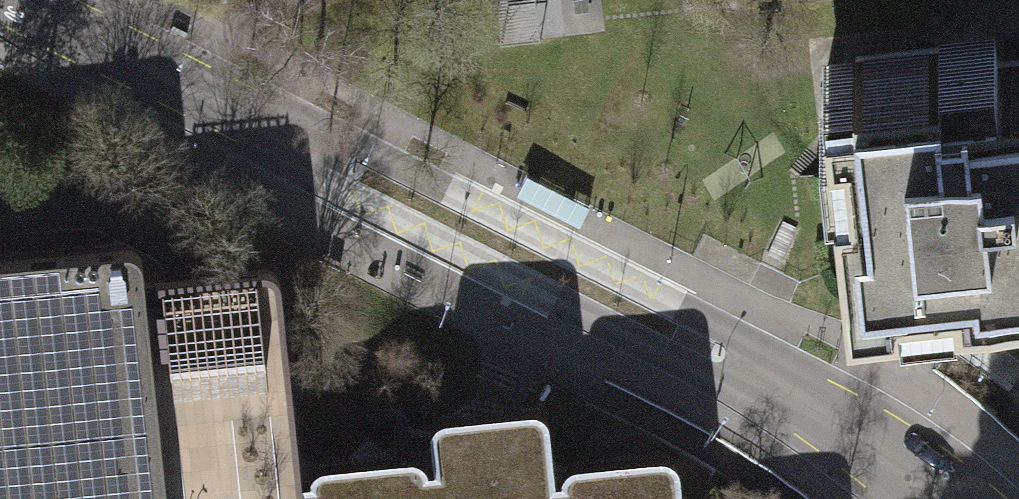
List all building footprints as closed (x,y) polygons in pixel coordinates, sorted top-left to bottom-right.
[(524,39),(608,24),(603,0),(517,0),(524,39)] [(849,55),(851,73),(823,76),(827,112),(842,110),(849,168),(831,170),(843,283),(898,277),(897,263),(950,258),(952,275),(1018,268),(1018,59),(940,67),(938,46),(849,55)] [(0,257),(0,498),(298,498),(296,482),(277,280),(264,266),(141,279),(138,251),(130,243),(0,257)] [(675,469),(668,457),(654,454),(574,461),(561,470),(561,480),(550,481),(545,417),(530,405),(482,410),(437,415),(426,430),(432,468),(423,469),(416,459),(408,454),(325,463),(312,469),(308,481),(296,482),(298,498),(678,498),(675,469)]
